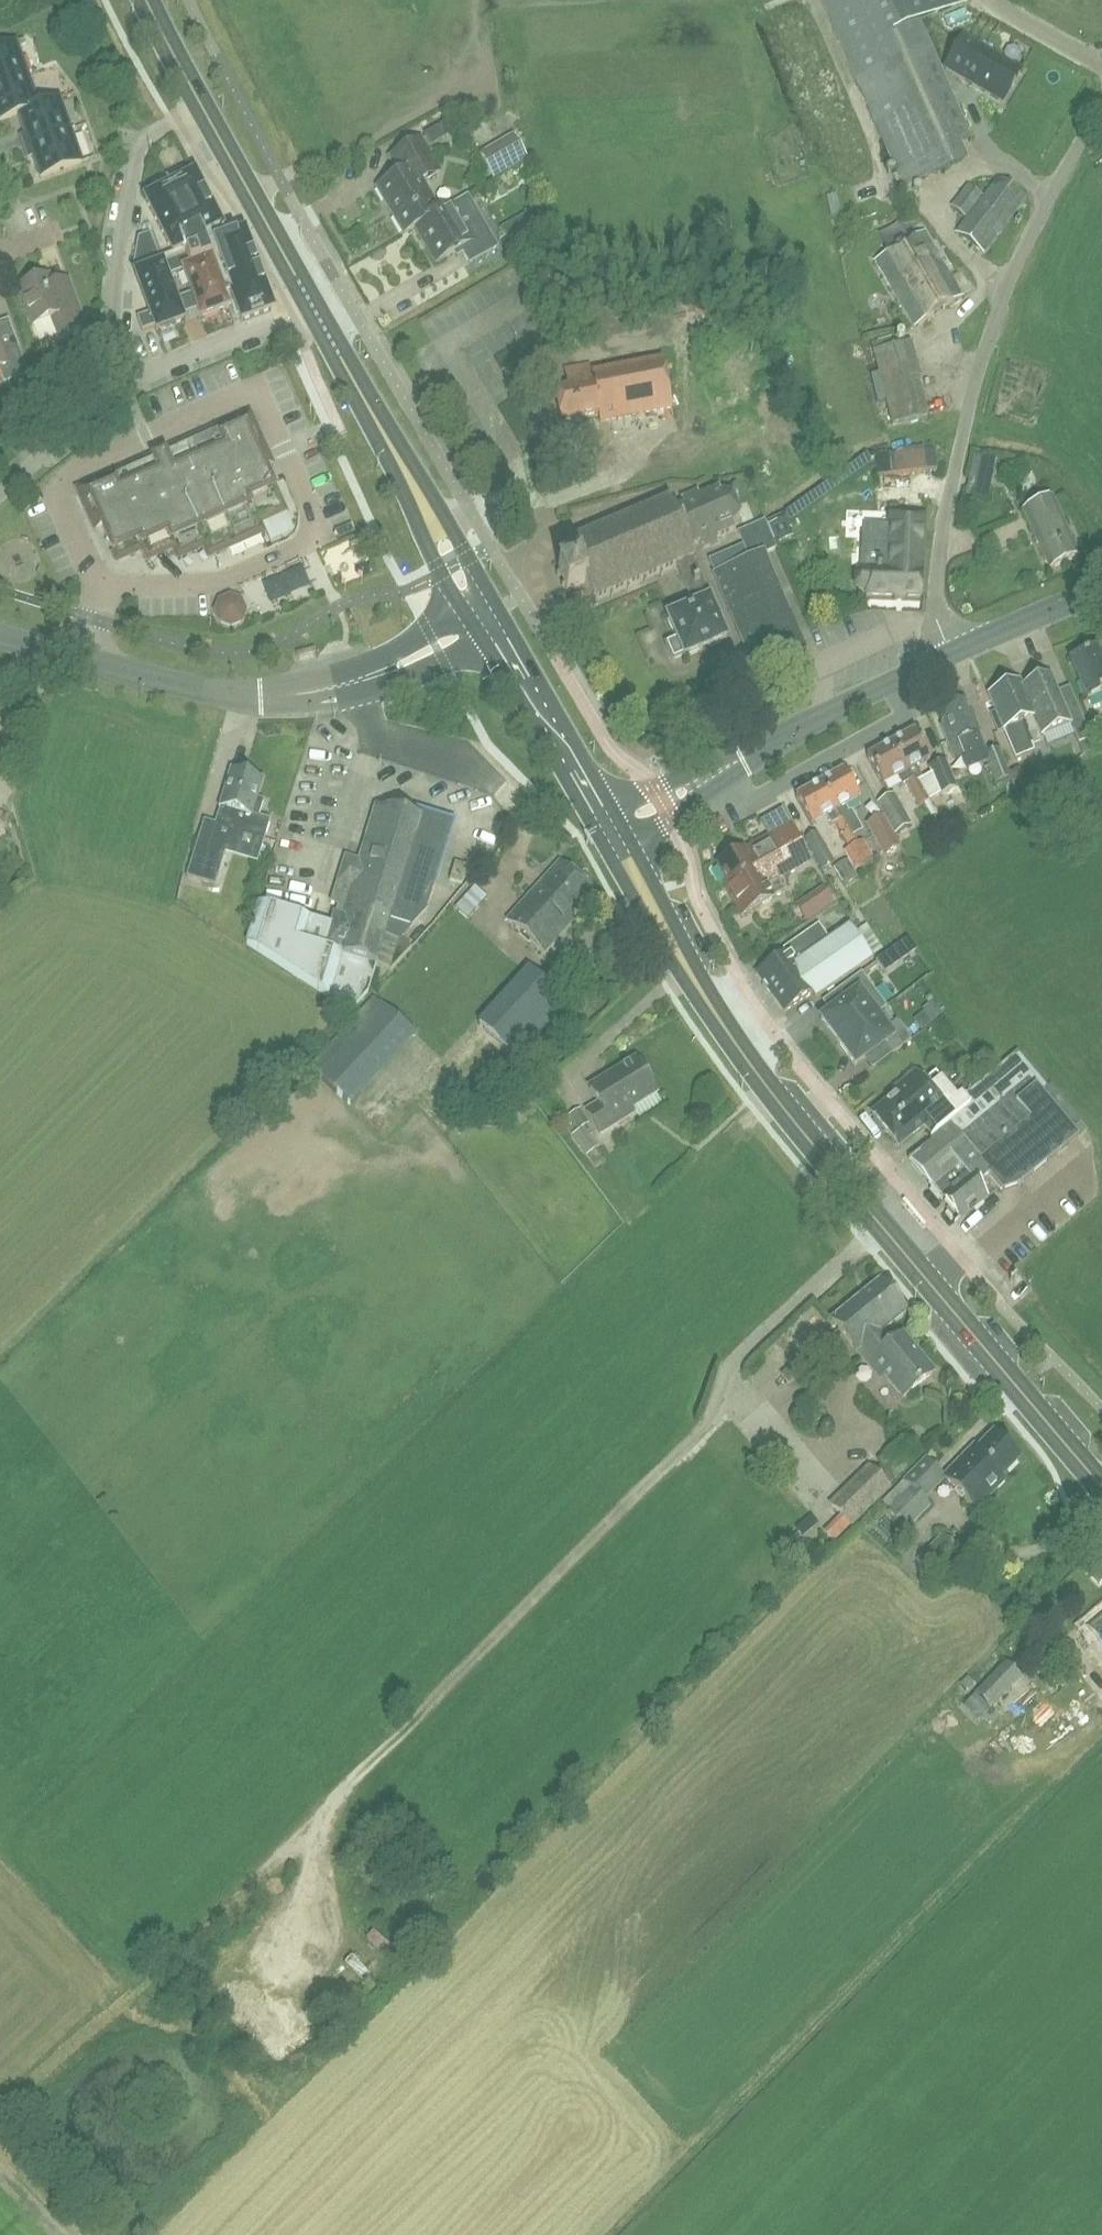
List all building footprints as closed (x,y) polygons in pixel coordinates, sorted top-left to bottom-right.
[(857,79),(904,188),(952,167),(945,151),(961,145),(970,140),(947,87),(941,73),(930,47),(919,23),(966,3),(964,0),(822,0),(857,79)] [(1002,102),(1020,71),(963,37),(945,68),(1002,102)] [(27,75),(15,42),(0,48),(0,84),(27,75)] [(37,105),(27,75),(0,84),(0,120),(18,113),(38,106),(37,105)] [(24,146),(70,130),(58,98),(37,105),(38,106),(18,113),(25,132),(20,134),(24,146)] [(70,130),(24,146),(28,158),(33,156),(41,176),(81,162),(70,130)] [(513,135),(478,155),(493,180),(527,160),(513,135)] [(451,205),(451,204),(439,210),(422,181),(439,172),(420,139),(388,157),(388,158),(392,156),(401,172),(377,187),(404,233),(415,226),(451,205)] [(145,198),(172,252),(182,247),(185,255),(146,270),(135,274),(149,313),(137,317),(142,330),(154,326),(156,331),(173,325),(182,321),(180,315),(196,309),(200,318),(228,308),(227,306),(235,303),(241,321),(271,309),(243,234),(226,240),(221,228),(222,228),(194,174),(145,198)] [(504,184),(510,198),(527,191),(522,177),(504,184)] [(982,254),(1025,198),(998,177),(955,233),(982,254)] [(965,217),(982,195),(967,183),(950,206),(965,217)] [(451,205),(415,226),(436,262),(462,247),(470,261),(469,262),(469,263),(498,246),(480,216),(467,194),(451,204),(451,205)] [(506,239),(515,254),(551,234),(542,218),(506,239)] [(161,257),(152,232),(138,237),(133,267),(133,268),(161,257)] [(914,326),(963,297),(924,232),(875,261),(914,326)] [(48,275),(18,286),(33,325),(52,318),(57,334),(59,339),(86,329),(75,300),(68,280),(52,286),(48,275)] [(899,431),(934,421),(911,336),(875,346),(899,431)] [(0,345),(0,374),(3,383),(28,375),(19,349),(4,354),(0,345)] [(683,375),(693,374),(692,354),(681,355),(683,375)] [(672,408),(663,360),(592,374),(590,363),(563,368),(567,387),(554,389),(560,420),(598,413),(600,422),(672,408)] [(83,485),(74,489),(93,532),(102,528),(117,560),(143,549),(147,559),(173,547),(178,557),(204,546),(208,556),(262,532),(258,524),(273,517),(278,515),(279,515),(282,506),(274,489),(265,469),(275,464),(250,410),(215,426),(216,429),(164,453),(164,452),(152,457),(152,458),(84,488),(83,485)] [(913,450),(914,472),(926,472),(924,449),(913,450)] [(36,482),(61,460),(53,451),(28,473),(36,482)] [(900,451),(888,453),(891,474),(902,473),(900,451)] [(989,496),(996,461),(974,456),(966,492),(989,496)] [(740,515),(731,495),(720,494),(718,488),(700,496),(697,491),(681,498),(681,497),(680,498),(683,505),(674,509),(669,498),(568,542),(574,555),(569,557),(568,561),(569,564),(557,569),(566,590),(585,582),(593,601),(676,564),(696,607),(668,619),(678,642),(668,647),(675,662),(685,657),(686,660),(729,641),(711,601),(713,600),(696,562),(690,548),(699,544),(702,551),(704,551),(704,550),(719,543),(717,537),(735,529),(733,524),(740,515)] [(1048,568),(1077,555),(1051,498),(1022,511),(1048,568)] [(920,596),(923,518),(889,517),(889,511),(845,510),(844,537),(887,538),(886,569),(866,569),(862,569),(855,575),(855,584),(863,590),(865,591),(865,594),(920,596)] [(780,539),(795,535),(791,519),(776,523),(780,539)] [(743,545),(708,560),(715,575),(714,575),(749,658),(755,673),(772,665),(804,652),(763,554),(775,549),(772,542),(765,525),(765,524),(764,522),(738,533),(743,545)] [(246,594),(217,596),(219,626),(248,624),(246,594)] [(1098,648),(1070,660),(1087,699),(1101,692),(1101,658),(1098,648)] [(1024,729),(1030,744),(1043,739),(1041,735),(1070,723),(1050,676),(1033,682),(1043,705),(1031,710),(1033,716),(1022,721),(1025,728),(1024,729)] [(1043,705),(1033,682),(1021,688),(1019,682),(988,695),(996,712),(991,714),(998,731),(1003,728),(1015,757),(1033,750),(1030,744),(1024,729),(1025,728),(1022,721),(1033,716),(1031,710),(1043,705)] [(948,744),(955,763),(985,751),(977,732),(979,732),(972,712),(968,713),(963,701),(959,702),(958,699),(949,702),(950,706),(939,710),(944,723),(940,724),(948,744)] [(1078,744),(1091,738),(1084,721),(1071,727),(1078,744)] [(924,803),(929,800),(916,777),(920,775),(916,766),(930,758),(914,729),(890,743),(924,803)] [(890,743),(866,756),(882,784),(896,776),(902,786),(906,784),(918,806),(924,803),(890,743)] [(986,753),(983,754),(987,763),(995,783),(1010,777),(999,748),(986,753)] [(940,795),(957,788),(947,760),(930,767),(940,795)] [(844,816),(849,825),(854,823),(844,806),(859,797),(843,769),(828,777),(827,775),(821,778),(823,781),(819,783),(835,811),(840,819),(844,816)] [(255,798),(260,780),(232,772),(227,789),(225,789),(219,807),(220,807),(215,823),(204,820),(186,877),(215,886),(225,853),(257,862),(270,820),(258,816),(263,801),(255,798)] [(835,811),(819,783),(816,784),(815,782),(809,785),(810,788),(795,796),(811,824),(826,816),(831,824),(835,822),(841,833),(851,828),(849,825),(844,816),(840,819),(835,811)] [(912,826),(895,797),(879,807),(883,815),(894,835),(912,826)] [(387,810),(375,806),(358,861),(345,857),(331,903),(344,908),(341,917),(334,915),(332,925),(259,902),(246,944),(351,1012),(369,991),(376,966),(388,970),(390,970),(411,948),(401,938),(425,911),(453,821),(417,809),(414,817),(387,809),(387,810)] [(900,846),(894,835),(883,815),(867,824),(884,855),(900,846)] [(785,849),(800,841),(791,824),(744,850),(743,849),(717,864),(727,882),(756,866),(760,874),(782,862),(780,858),(785,849)] [(851,828),(841,833),(847,845),(857,839),(851,828)] [(822,870),(835,863),(818,832),(805,839),(822,870)] [(727,882),(724,884),(741,915),(774,897),(774,896),(784,891),(777,880),(811,861),(800,841),(785,849),(780,858),(782,862),(760,874),(756,866),(727,882)] [(543,952),(596,894),(560,861),(509,918),(543,952)] [(462,884),(467,866),(454,862),(449,880),(462,884)] [(823,885),(808,895),(819,911),(834,902),(823,885)] [(828,939),(818,925),(783,949),(785,952),(756,973),(784,1012),(812,993),(815,998),(872,958),(849,925),(828,939)] [(517,1058),(566,1004),(528,969),(478,1024),(517,1058)] [(861,973),(841,987),(849,998),(821,1019),(838,1042),(886,1006),(861,973)] [(351,1105),(413,1038),(374,1002),(312,1069),(351,1105)] [(885,1029),(875,1015),(886,1007),(886,1006),(838,1042),(855,1065),(883,1044),(891,1054),(911,1040),(896,1020),(885,1029)] [(1005,1192),(1007,1192),(1018,1188),(1088,1130),(1081,1123),(1071,1132),(1049,1106),(1060,1096),(1050,1084),(1046,1088),(1016,1052),(974,1087),(963,1096),(970,1104),(935,1134),(938,1137),(933,1141),(910,1161),(935,1192),(978,1154),(982,1159),(1001,1144),(1025,1175),(1005,1192)] [(599,1133),(633,1112),(631,1108),(656,1093),(636,1060),(589,1088),(599,1104),(586,1111),(599,1133)] [(897,1094),(871,1115),(897,1147),(922,1127),(933,1141),(938,1137),(935,1134),(970,1104),(963,1096),(974,1087),(964,1074),(947,1088),(935,1073),(924,1082),(915,1071),(893,1090),(897,1094)] [(578,1130),(588,1123),(580,1109),(569,1115),(578,1130)] [(586,1155),(598,1148),(584,1127),(572,1136),(586,1155)] [(1005,1193),(1005,1192),(1025,1175),(1001,1144),(982,1159),(978,1154),(935,1192),(949,1209),(946,1211),(954,1220),(956,1218),(959,1221),(986,1198),(975,1186),(987,1177),(1001,1194),(1005,1193)] [(890,1343),(880,1332),(905,1311),(880,1280),(831,1320),(870,1368),(875,1363),(903,1397),(932,1373),(900,1335),(890,1343)] [(807,1376),(819,1365),(810,1356),(798,1367),(807,1376)] [(1000,1477),(1019,1458),(994,1433),(969,1458),(965,1455),(943,1477),(944,1478),(975,1508),(1003,1480),(1000,1477)] [(922,1499),(944,1478),(943,1477),(926,1460),(883,1503),(890,1509),(887,1511),(906,1530),(929,1506),(922,1499)] [(850,1526),(851,1527),(891,1488),(889,1486),(876,1472),(868,1464),(828,1503),(839,1515),(850,1526)] [(935,1578),(960,1552),(943,1535),(917,1561),(935,1578)] [(1101,1581),(1101,1569),(1095,1562),(1085,1572),(1099,1585),(1101,1581)] [(1087,1627),(1100,1641),(1093,1654),(1101,1665),(1101,1615),(1087,1627)] [(990,1708),(1021,1677),(1006,1662),(975,1693),(990,1708)]
